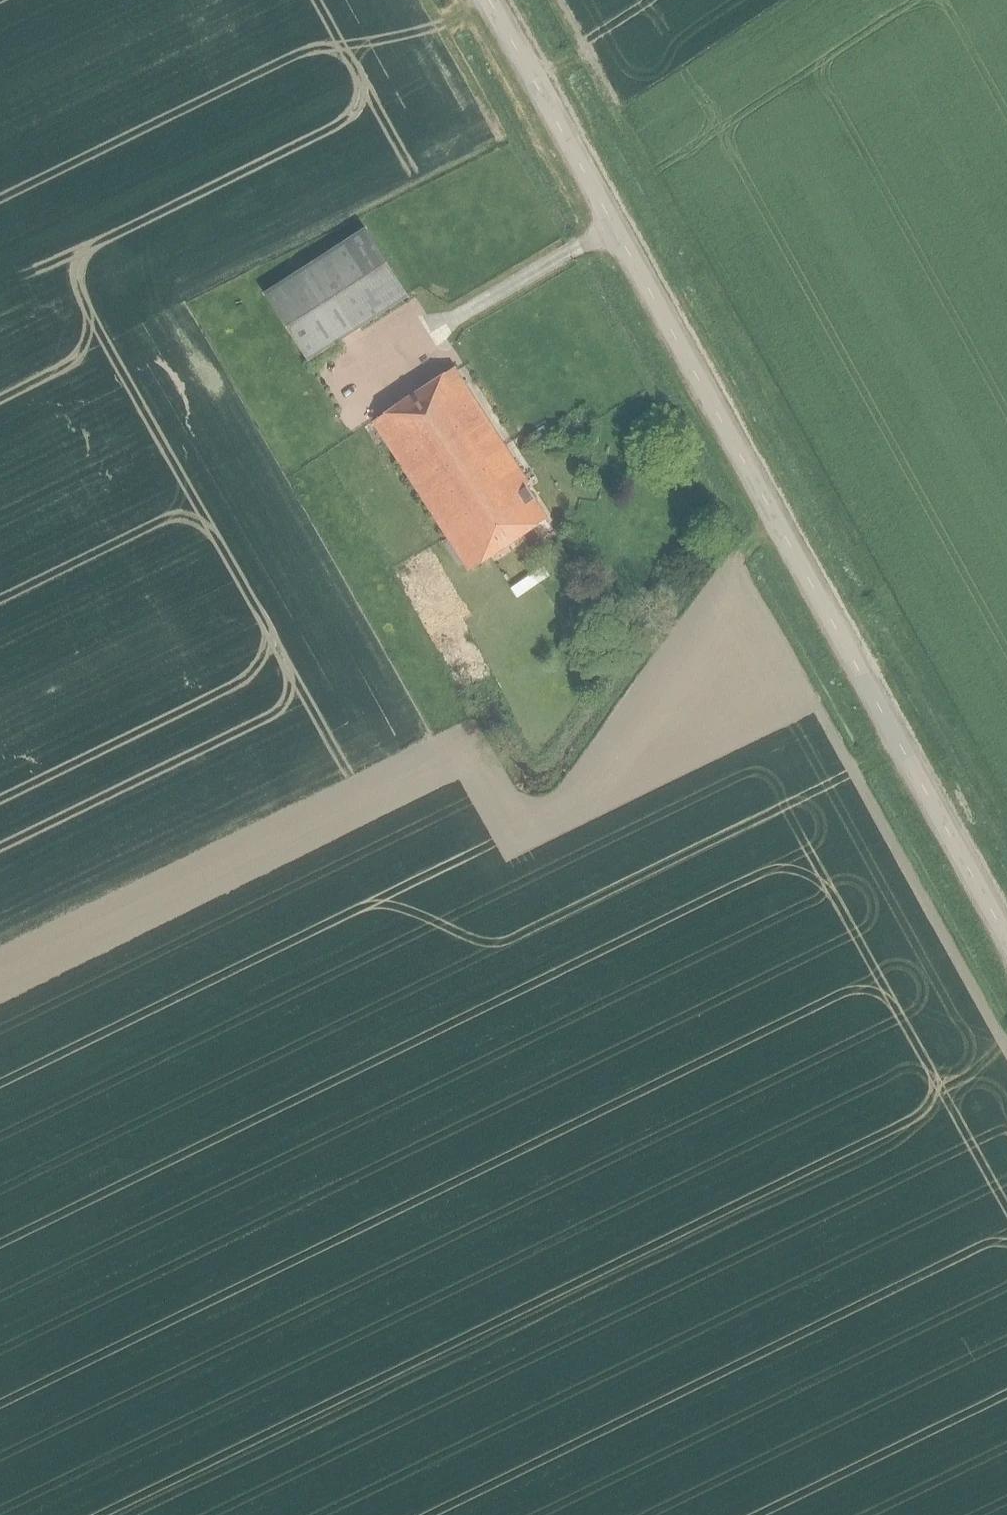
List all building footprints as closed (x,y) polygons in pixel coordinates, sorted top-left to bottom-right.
[(308,361),(409,295),(365,227),(264,292),(308,361)] [(469,570),(548,517),(526,484),(529,483),(454,366),(373,421),(448,538),(464,563),(469,570)] [(458,567),(464,563),(448,538),(442,542),(458,567)] [(516,585),(523,595),(552,574),(545,564),(516,585)]
